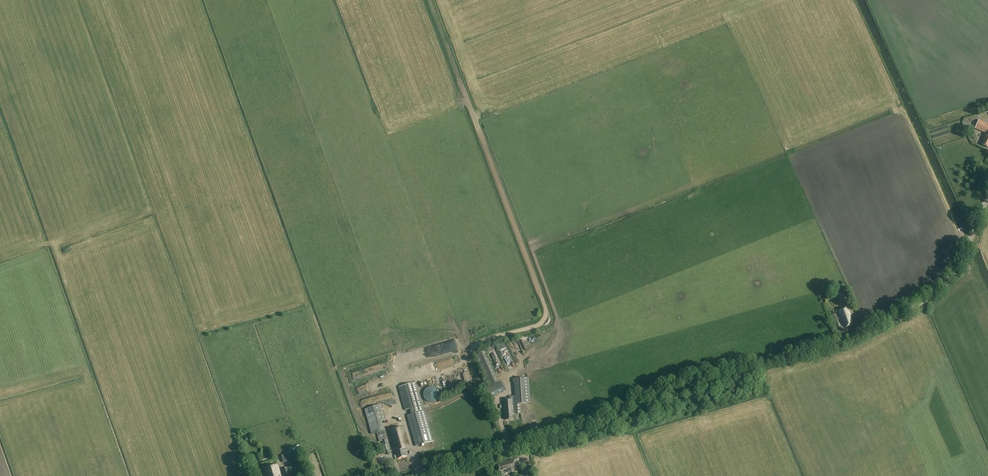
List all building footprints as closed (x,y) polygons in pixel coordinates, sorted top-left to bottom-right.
[(979,120),(975,128),(986,133),(984,139),(981,144),(987,148),(987,124),(979,120)] [(836,291),(838,298),(847,294),(844,287),(836,291)] [(853,325),(850,316),(851,315),(849,307),(839,310),(842,322),(844,321),(846,327),(853,325)] [(836,332),(842,330),(837,314),(836,315),(834,311),(829,313),(836,332)] [(490,351),(500,372),(507,368),(497,348),(490,351)] [(479,358),(473,361),(484,388),(487,387),(486,384),(490,383),(479,358)] [(530,404),(528,378),(513,379),(513,383),(515,383),(516,396),(514,396),(514,398),(503,399),(504,412),(506,412),(506,420),(513,419),(513,417),(514,416),(514,415),(521,414),(521,404),(530,404)] [(501,382),(499,383),(490,387),(489,387),(482,391),(486,400),(504,392),(505,391),(504,388),(501,382)] [(416,383),(399,387),(405,410),(409,409),(410,409),(411,414),(407,415),(407,416),(415,446),(433,442),(424,411),(416,383)] [(428,403),(431,403),(434,403),(436,402),(438,400),(440,398),(440,395),(440,392),(438,390),(436,388),(434,387),(431,387),(428,387),(426,389),(424,391),(424,394),(424,396),(424,399),(426,401),(428,403)] [(487,403),(493,416),(497,414),(491,401),(487,403)] [(386,455),(391,453),(382,422),(387,420),(382,405),(365,410),(372,434),(377,433),(379,442),(382,441),(385,452),(386,452),(386,455)] [(407,457),(405,450),(410,449),(404,427),(389,431),(395,452),(396,452),(398,459),(407,457)] [(498,465),(500,470),(504,469),(505,473),(512,471),(511,470),(516,468),(513,458),(510,459),(510,460),(507,461),(502,462),(502,464),(498,465)] [(277,465),(262,469),(264,475),(280,475),(277,465)]
